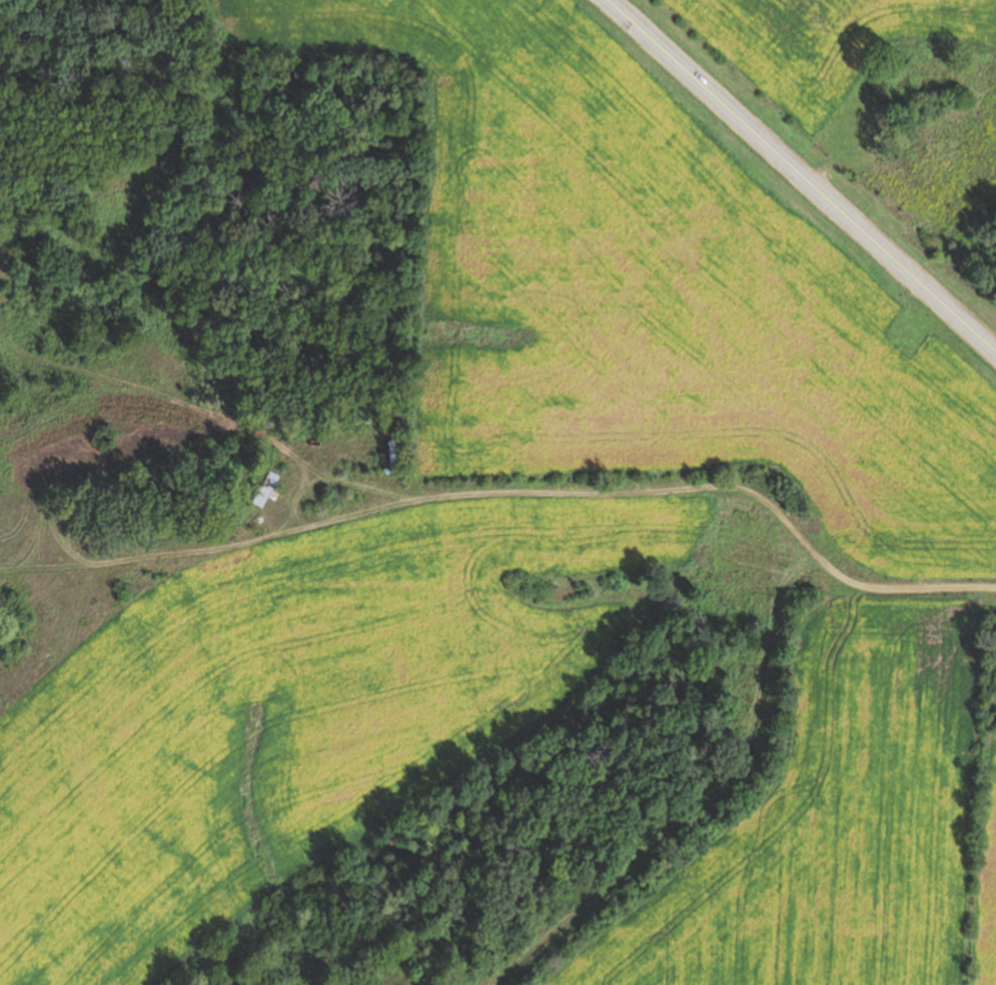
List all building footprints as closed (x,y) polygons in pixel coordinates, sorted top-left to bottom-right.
[(253,503),(263,509),(268,500),(276,504),(281,495),(273,491),(281,478),(271,472),(253,503)]
